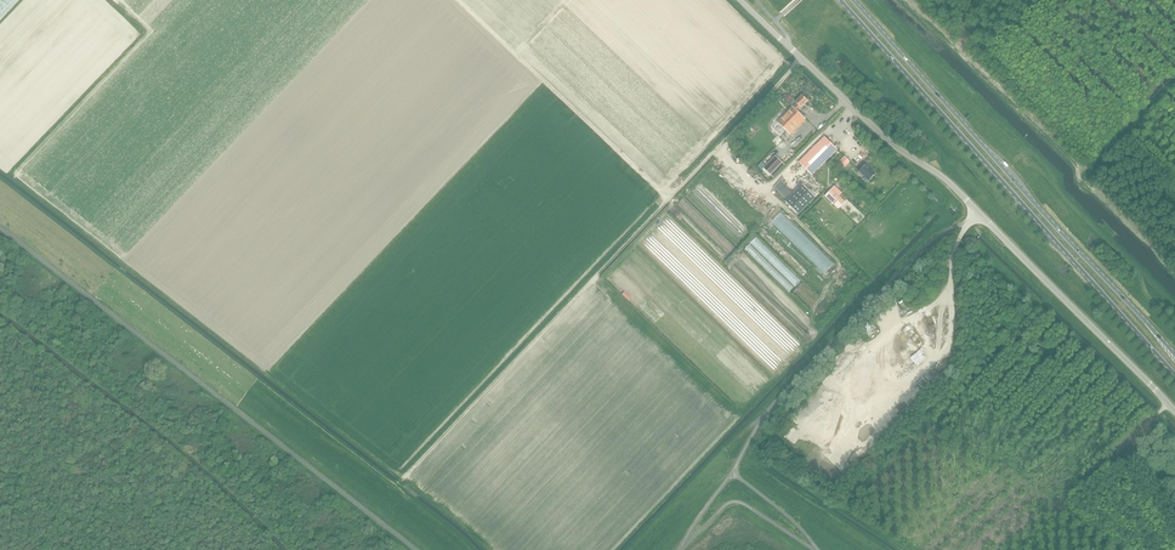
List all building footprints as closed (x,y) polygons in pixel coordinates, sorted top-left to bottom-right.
[(797,103),(793,107),(797,111),(808,100),(802,95),(795,102),(797,103)] [(793,107),(792,106),(777,122),(790,134),(805,119),(797,111),(793,107)] [(799,162),(811,175),(837,149),(835,147),(825,137),(799,162)] [(763,168),(771,175),(783,162),(775,155),(766,166),(763,168)] [(837,164),(842,170),(850,162),(844,156),(837,164)] [(859,171),(869,180),(873,176),(874,176),(874,175),(876,174),(870,168),(871,167),(867,163),(859,171)] [(781,181),(774,187),(787,201),(794,194),(781,181)] [(803,184),(794,194),(787,201),(785,202),(798,215),(816,197),(803,184)] [(832,190),(826,196),(838,208),(844,202),(838,196),(841,193),(835,187),(832,190)]
